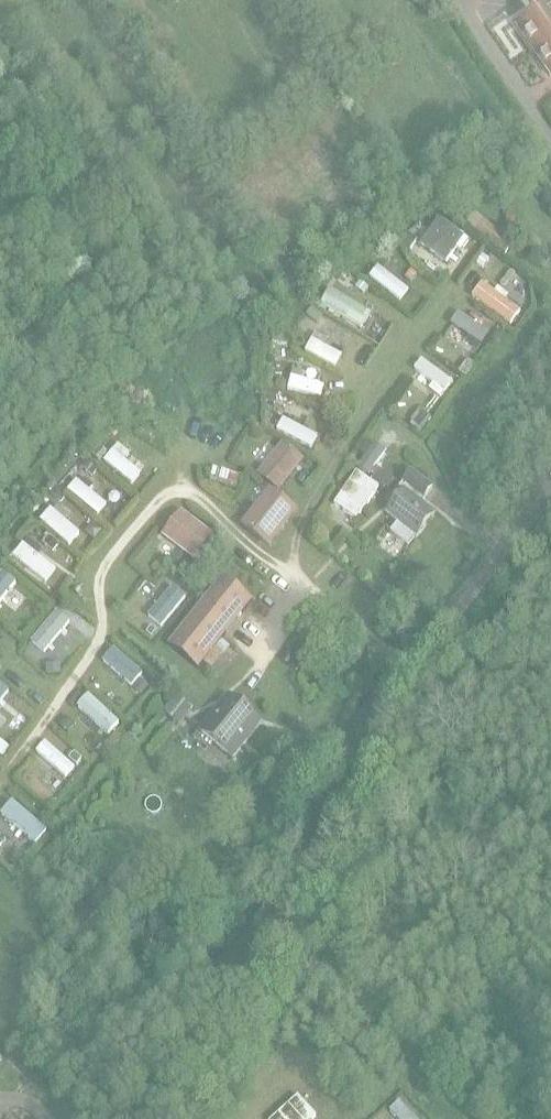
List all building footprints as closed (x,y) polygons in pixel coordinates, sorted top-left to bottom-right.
[(516,27),(522,36),(533,51),(550,39),(550,3),(522,22),(516,27)] [(533,51),(550,76),(550,75),(550,39),(533,51)] [(469,239),(439,218),(420,244),(445,262),(456,247),(461,251),(469,239)] [(390,262),(381,270),(400,294),(410,287),(402,277),(406,273),(399,265),(395,268),(390,262)] [(371,314),(329,289),(321,303),(362,328),(371,314)] [(489,333),(458,312),(450,324),(469,337),(466,342),(477,350),(481,344),(481,345),(489,333)] [(305,350),(335,367),(341,355),(324,346),(327,340),(314,333),(305,350)] [(451,381),(421,359),(414,369),(433,383),(429,388),(440,396),(451,381)] [(288,388),(316,395),(319,383),(302,379),(304,372),(292,369),(288,388)] [(419,410),(409,423),(421,432),(431,419),(419,410)] [(318,437),(283,418),(277,430),(311,448),(318,437)] [(117,444),(104,461),(132,483),(140,472),(124,459),(129,453),(117,444)] [(261,477),(279,491),(303,459),(285,445),(261,477)] [(372,445),(359,464),(370,472),(383,454),(372,445)] [(239,489),(243,468),(229,465),(228,473),(213,470),(210,482),(230,486),(230,487),(239,489)] [(335,501),(357,517),(380,485),(358,469),(335,501)] [(415,535),(416,536),(435,512),(421,501),(433,486),(413,470),(399,486),(404,490),(386,512),(398,521),(391,530),(408,544),(415,535)] [(78,479),(70,490),(97,512),(106,501),(91,489),(96,483),(85,474),(80,480),(78,479)] [(242,521),(270,543),(296,508),(268,486),(242,521)] [(50,508),(40,520),(69,545),(79,533),(64,520),(69,516),(61,509),(57,513),(50,508)] [(159,533),(189,558),(206,538),(176,512),(159,533)] [(15,553),(45,577),(53,566),(37,553),(40,548),(25,536),(21,542),(23,543),(15,553)] [(169,642),(198,665),(253,596),(223,573),(169,642)] [(0,580),(0,597),(19,614),(27,604),(0,580)] [(154,638),(173,612),(162,604),(157,611),(152,607),(142,620),(147,624),(143,629),(154,638)] [(200,727),(233,754),(261,720),(228,693),(200,727)] [(180,700),(171,711),(182,720),(191,709),(180,700)] [(315,1116),(297,1096),(272,1118),(312,1118),(315,1116)] [(399,1100),(389,1110),(398,1118),(417,1118),(399,1100)]
